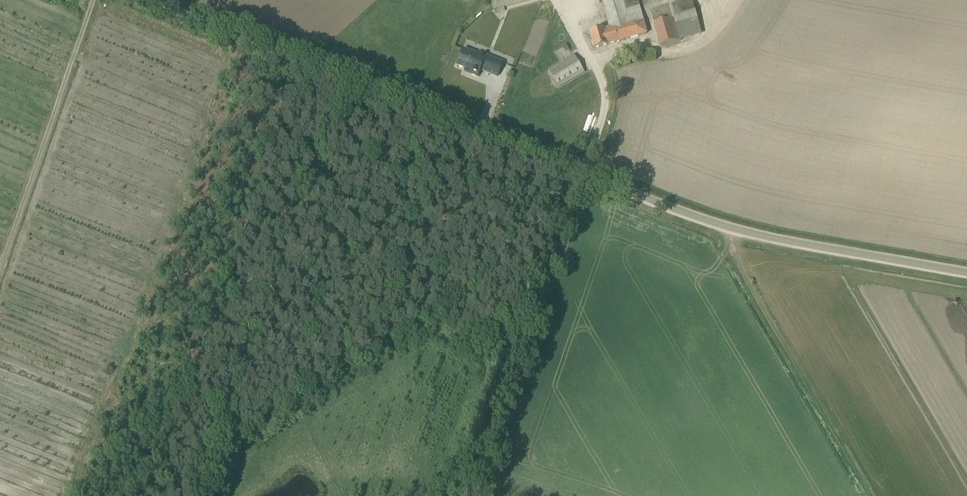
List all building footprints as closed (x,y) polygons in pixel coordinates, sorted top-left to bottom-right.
[(534,0),(491,0),(494,11),(534,0)] [(638,0),(611,0),(603,2),(610,27),(613,26),(614,28),(620,27),(624,40),(647,34),(638,0)] [(701,35),(691,0),(690,0),(650,12),(661,47),(701,35)] [(607,45),(624,40),(620,27),(614,28),(613,26),(610,27),(589,33),(594,49),(607,45)] [(477,56),(463,50),(457,66),(471,72),(470,74),(478,77),(480,70),(497,77),(503,63),(479,54),(477,56)] [(559,88),(585,73),(574,55),(548,71),(559,88)]
